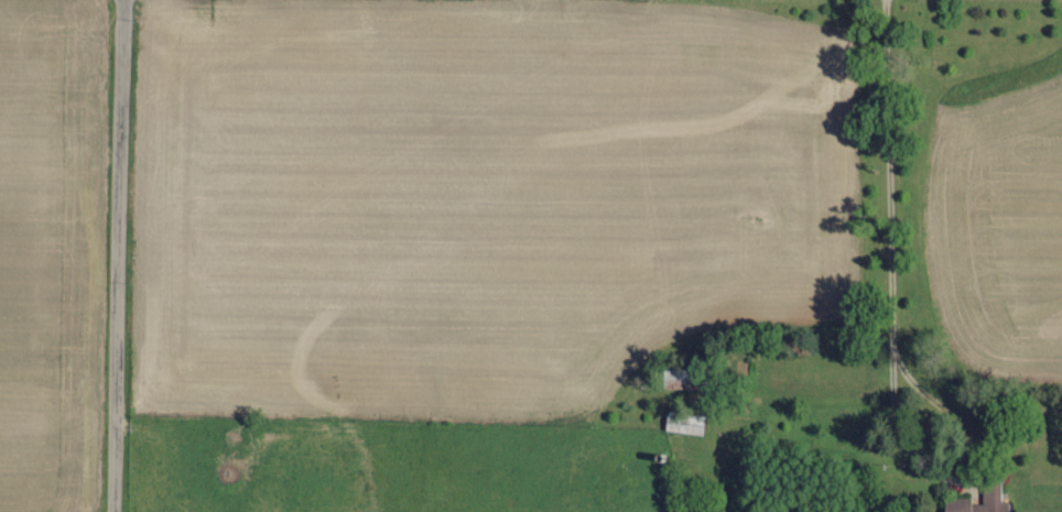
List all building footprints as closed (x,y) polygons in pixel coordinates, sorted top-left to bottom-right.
[(945,511),(1009,511),(1009,504),(1001,504),(1001,486),(984,486),(984,506),(971,506),(971,499),(945,500),(945,511)]
